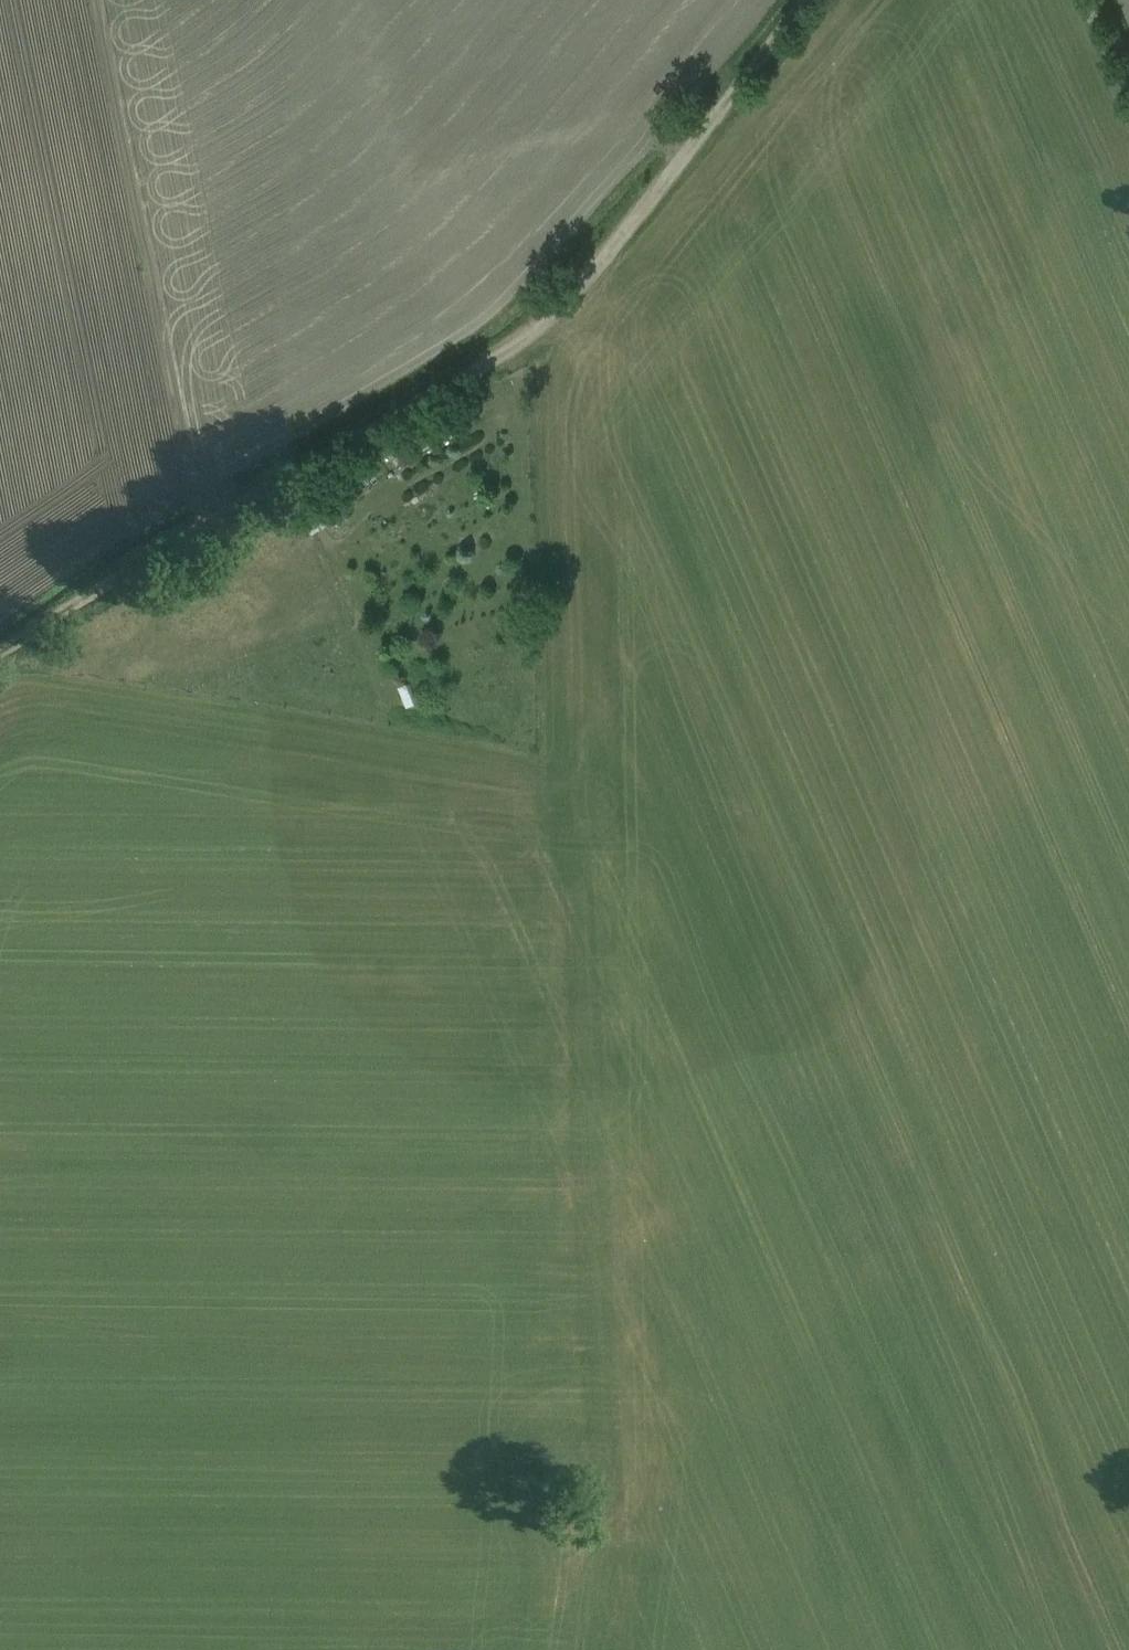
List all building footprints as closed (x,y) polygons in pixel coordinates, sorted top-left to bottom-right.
[(406,681),(395,685),(405,709),(415,704),(406,681)] [(431,687),(417,692),(425,714),(439,709),(431,687)]
